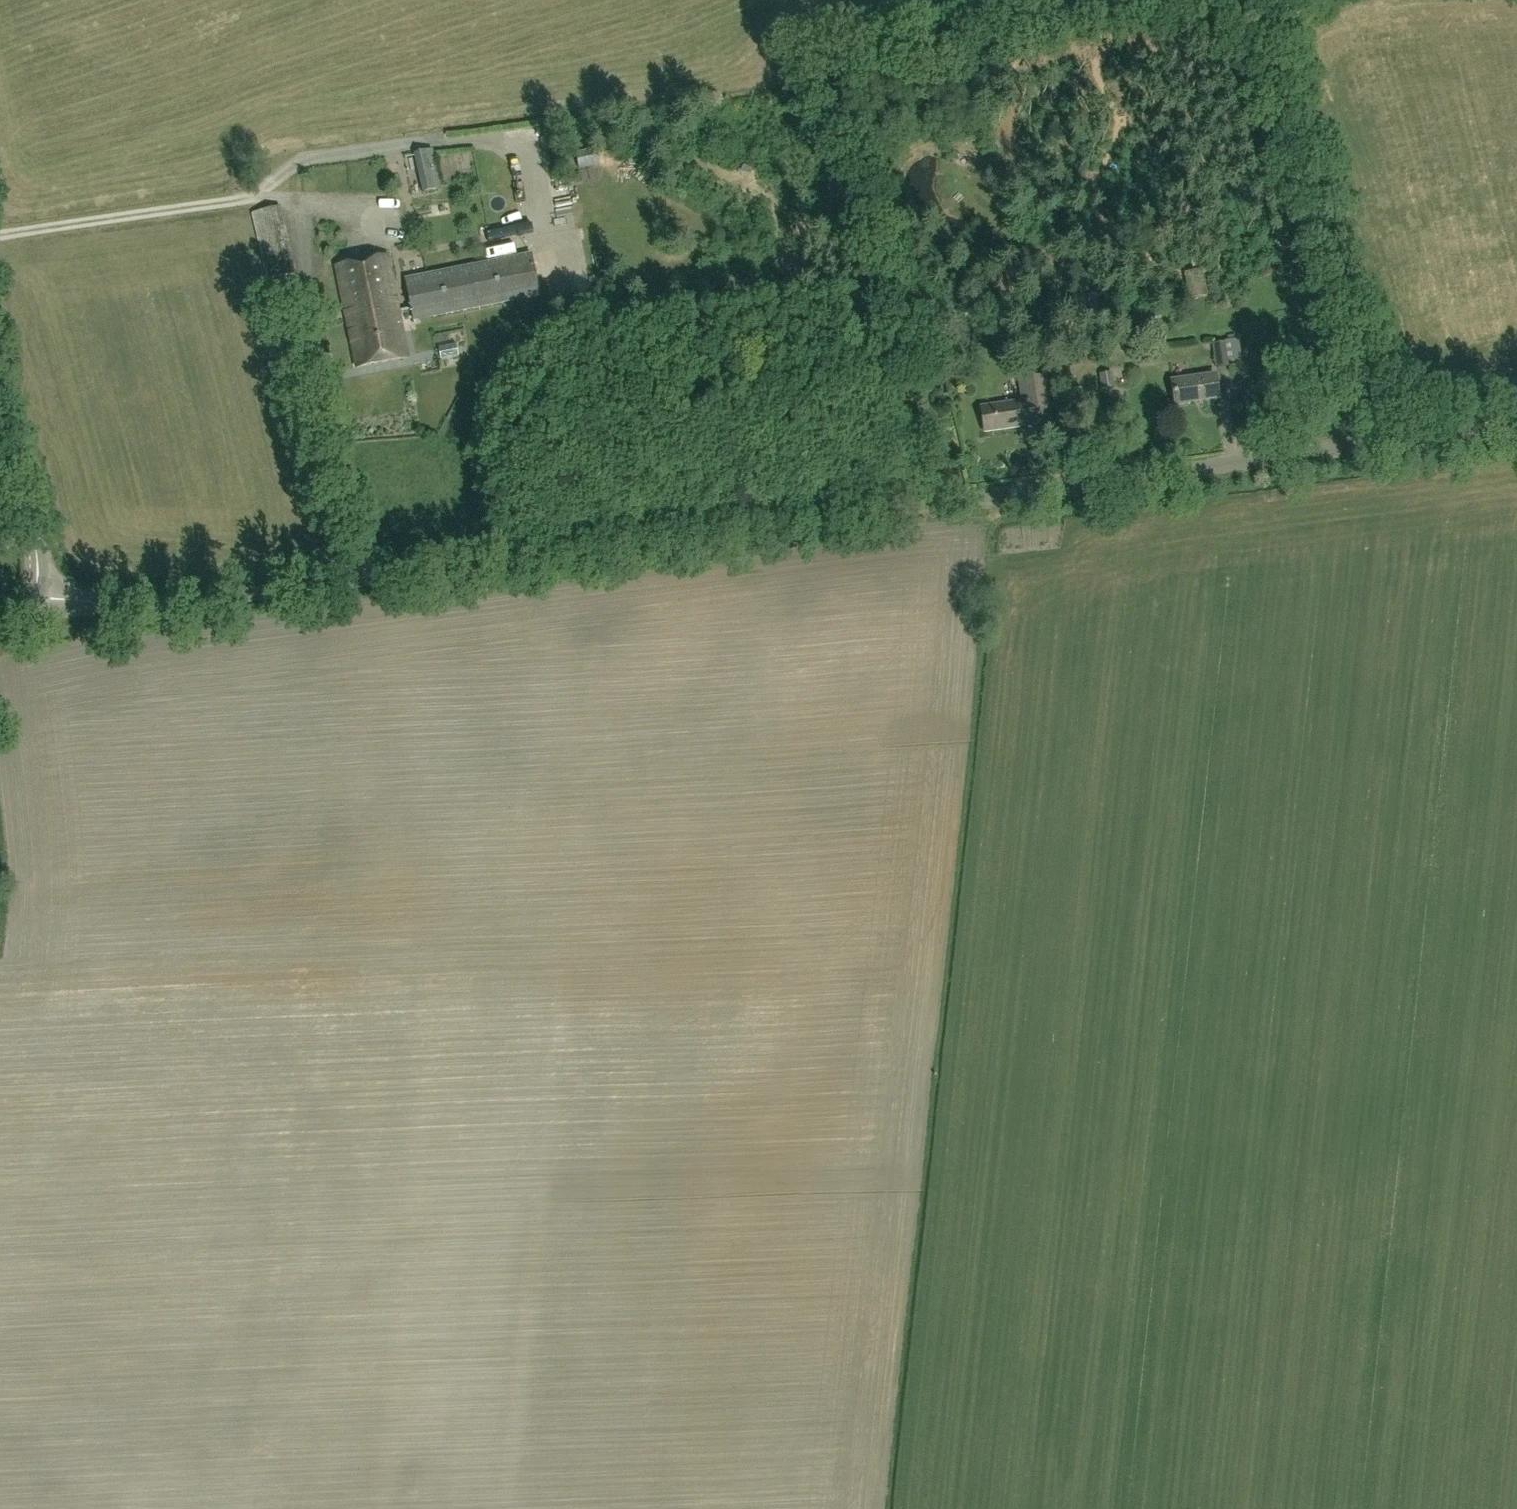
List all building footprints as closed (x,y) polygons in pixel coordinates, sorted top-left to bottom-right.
[(562,148),(543,152),(545,162),(563,159),(562,148)] [(442,187),(434,149),(414,153),(422,192),(442,187)] [(281,206),(251,213),(266,279),(296,272),(281,206)] [(531,254),(405,279),(412,309),(414,320),(539,295),(531,254)] [(377,315),(399,311),(389,255),(337,265),(346,317),(377,312),(377,315)] [(1188,298),(1207,296),(1204,269),(1184,271),(1188,298)] [(377,312),(346,317),(356,368),(408,358),(399,312),(399,311),(377,315),(377,312)] [(434,341),(434,353),(451,353),(451,341),(434,341)] [(1213,344),(1215,368),(1228,367),(1225,342),(1213,344)] [(1101,388),(1115,386),(1113,372),(1099,375),(1101,388)] [(1216,375),(1171,381),(1175,404),(1219,397),(1216,375)] [(1045,376),(1020,379),(1023,400),(981,406),(985,432),(1027,426),(1052,422),(1045,376)]
